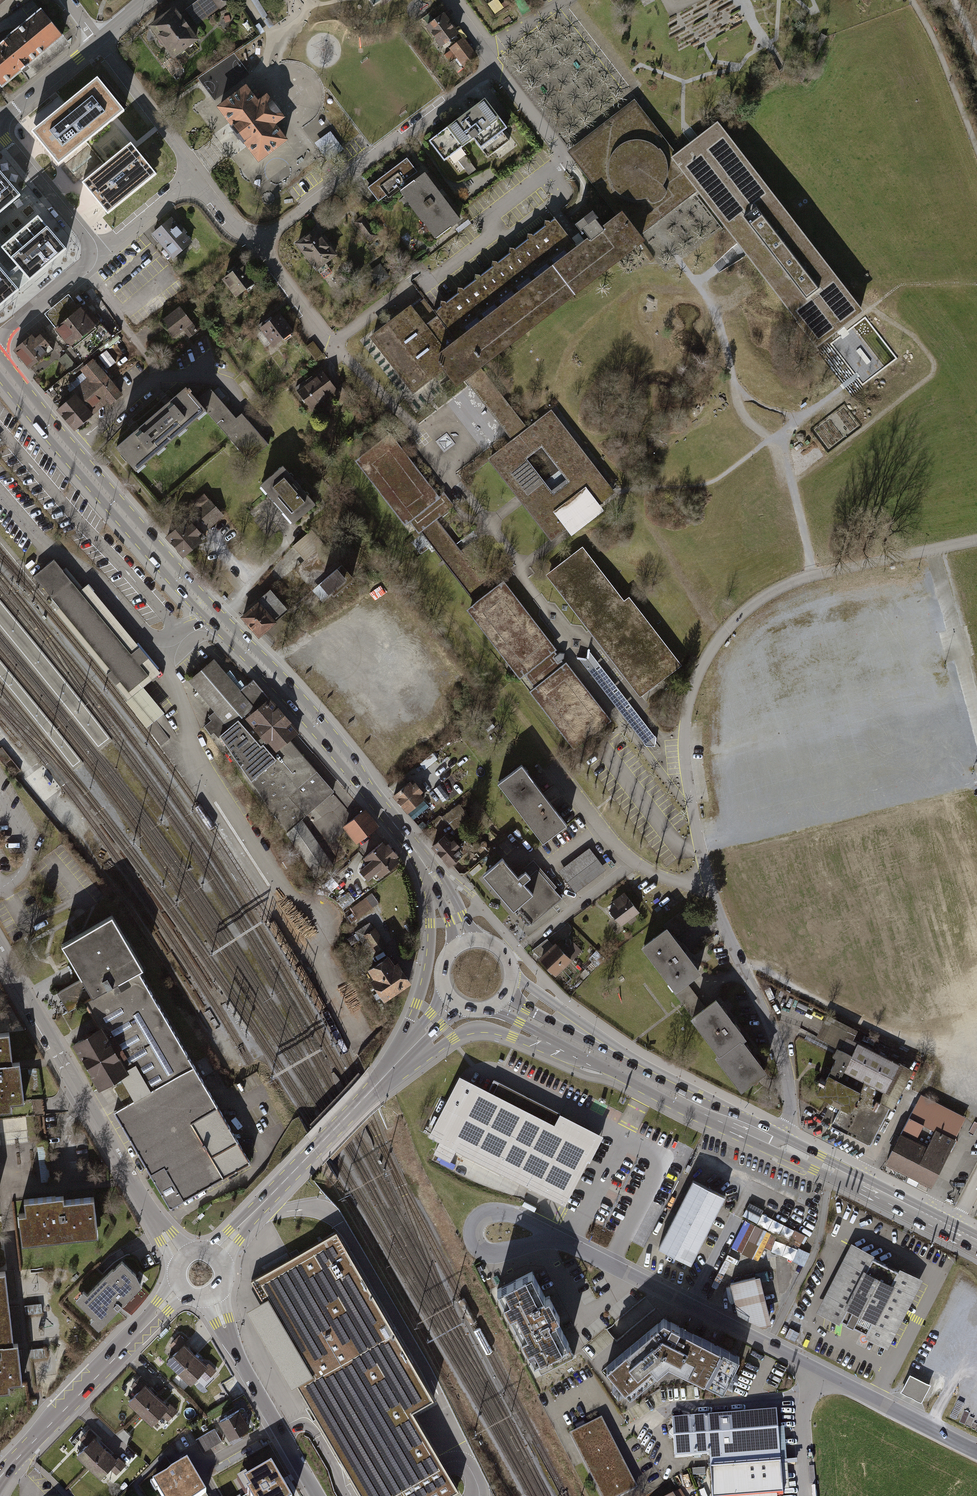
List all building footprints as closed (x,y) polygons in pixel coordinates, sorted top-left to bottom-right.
[(186,11),(197,25),(220,9),(213,0),(200,0),(186,11)] [(173,9),(147,28),(172,62),(198,43),(173,9)] [(41,10),(0,44),(0,86),(1,87),(63,36),(41,10)] [(443,16),(425,29),(439,48),(457,35),(443,16)] [(270,20),(265,23),(271,31),(275,28),(270,20)] [(259,25),(255,28),(260,36),(264,33),(259,25)] [(463,40),(449,51),(461,66),(476,55),(463,40)] [(97,78),(31,131),(58,164),(124,111),(97,78)] [(245,84),(214,107),(257,164),(288,141),(276,125),(284,119),(265,94),(257,100),(248,89),(245,84)] [(485,101),(429,142),(444,161),(472,140),(487,160),(514,140),(485,101)] [(675,155),(635,102),(623,110),(612,119),(599,129),(566,153),(616,220),(622,215),(640,238),(653,228),(700,193),(673,156),(675,155)] [(675,155),(673,156),(700,193),(726,227),(737,240),(743,249),(747,254),(817,344),(839,327),(863,308),(718,123),(694,141),(675,155)] [(314,142),(328,161),(344,149),(330,130),(314,142)] [(131,143),(82,183),(108,213),(156,174),(131,143)] [(272,179),(281,188),(319,152),(313,146),(312,147),(309,144),(272,179)] [(379,205),(398,191),(417,177),(405,159),(367,188),(379,205)] [(21,195),(6,178),(0,171),(0,213),(21,195)] [(417,177),(398,191),(433,237),(458,218),(424,172),(417,177)] [(432,362),(440,373),(454,391),(465,383),(473,377),(481,371),(618,266),(645,245),(640,238),(622,215),(616,220),(601,231),(596,224),(598,222),(591,213),(574,226),(580,234),(582,232),(590,242),(587,244),(583,247),(579,250),(576,252),(554,224),(553,222),(435,313),(437,316),(458,343),(444,353),(432,362)] [(38,215),(1,247),(0,246),(0,306),(66,249),(52,232),(38,215)] [(173,217),(152,234),(172,258),(193,241),(173,217)] [(363,217),(354,224),(370,245),(379,238),(363,217)] [(338,256),(316,229),(294,246),(316,273),(338,256)] [(583,247),(587,244),(578,234),(571,239),(579,250),(583,247)] [(148,239),(140,245),(150,258),(157,252),(148,239)] [(254,283),(241,265),(222,278),(235,296),(254,283)] [(43,316),(54,328),(78,308),(68,296),(43,316)] [(414,302),(408,306),(402,311),(366,339),(410,396),(434,378),(440,373),(432,362),(444,353),(458,343),(437,316),(422,296),(414,302)] [(78,308),(54,328),(71,348),(98,325),(80,305),(78,308)] [(178,310),(159,325),(171,339),(189,325),(178,310)] [(278,313),(257,329),(273,348),(291,334),(287,328),(289,326),(278,313)] [(39,330),(13,350),(27,367),(53,347),(39,330)] [(314,342),(306,348),(317,362),(325,356),(314,342)] [(80,370),(87,378),(75,388),(77,391),(55,409),(73,430),(106,402),(108,404),(122,392),(94,359),(80,370)] [(322,371),(295,393),(311,413),(338,391),(322,371)] [(267,442),(241,412),(236,417),(209,386),(196,398),(208,413),(248,459),(267,442)] [(173,396),(146,418),(169,445),(208,413),(196,398),(186,387),(173,396)] [(522,505),(548,539),(563,529),(567,534),(602,507),(598,503),(612,492),(548,408),(524,427),(518,431),(509,438),(497,447),(484,456),(488,460),(515,496),(520,502),(522,505)] [(133,475),(169,445),(146,418),(110,448),(133,475)] [(389,431),(353,457),(403,522),(409,519),(439,496),(389,431)] [(283,463),(260,484),(295,522),(318,501),(283,463)] [(439,496),(409,519),(472,601),(490,588),(458,547),(436,518),(452,506),(447,500),(442,494),(439,496)] [(211,499),(196,513),(210,528),(225,514),(211,499)] [(269,502),(263,507),(279,525),(285,520),(269,502)] [(186,514),(164,534),(182,554),(204,534),(186,514)] [(311,532),(292,548),(305,564),(324,548),(311,532)] [(579,545),(543,573),(637,696),(680,664),(626,595),(622,599),(579,545)] [(62,569),(54,559),(34,575),(60,606),(55,610),(106,672),(115,683),(127,698),(125,700),(147,726),(165,711),(143,685),(160,671),(148,656),(139,645),(88,583),(83,587),(66,566),(62,569)] [(340,566),(312,592),(324,605),(352,579),(340,566)] [(472,601),(465,606),(519,676),(521,675),(530,687),(528,688),(574,747),(610,719),(565,660),(563,662),(562,661),(560,658),(562,656),(563,652),(558,652),(556,653),(555,652),(553,650),(555,648),(502,579),(490,588),(472,601)] [(286,613),(270,594),(242,618),(259,637),(286,613)] [(241,692),(213,660),(190,680),(216,710),(209,716),(212,720),(205,726),(212,733),(214,731),(219,737),(221,735),(317,876),(333,865),(301,820),(332,792),(287,741),(298,731),(255,681),(241,692)] [(522,768),(497,786),(543,847),(568,827),(522,768)] [(413,781),(393,796),(407,814),(427,799),(413,781)] [(463,805),(444,813),(452,832),(471,824),(463,805)] [(376,825),(364,810),(344,826),(356,841),(376,825)] [(447,835),(431,849),(451,871),(463,860),(456,852),(459,849),(447,835)] [(363,857),(367,862),(359,869),(368,879),(376,872),(380,877),(400,859),(397,856),(398,855),(387,842),(386,843),(383,840),(363,857)] [(575,893),(607,873),(593,849),(560,869),(575,893)] [(503,862),(480,880),(511,917),(518,911),(532,928),(563,901),(555,892),(559,889),(535,861),(522,871),(524,874),(518,880),(503,862)] [(641,915),(623,891),(611,901),(614,905),(608,909),(622,929),(641,915)] [(372,893),(350,910),(358,920),(380,903),(372,893)] [(146,967),(116,915),(62,946),(81,979),(57,992),(69,1012),(86,1002),(137,972),(146,967)] [(371,953),(385,945),(370,923),(357,932),(371,953)] [(666,928),(643,946),(676,988),(673,990),(693,1016),(705,1008),(685,981),(699,971),(666,928)] [(559,942),(539,962),(556,980),(584,954),(575,945),(568,951),(559,942)] [(372,980),(384,998),(409,981),(397,963),(394,966),(387,957),(370,969),(376,978),(372,980)] [(76,1045),(89,1068),(167,1023),(137,972),(86,1002),(103,1030),(76,1045)] [(693,1016),(721,1053),(741,1038),(744,1036),(716,999),(705,1008),(693,1016)] [(167,1023),(89,1068),(102,1090),(111,1085),(125,1109),(194,1069),(167,1023)] [(0,1033),(0,1112),(15,1110),(14,1102),(25,1101),(21,1060),(17,1061),(13,1061),(10,1031),(0,1033)] [(721,1053),(718,1055),(742,1088),(765,1071),(741,1038),(721,1053)] [(870,1149),(911,1078),(846,1040),(817,1090),(843,1105),(830,1126),(870,1149)] [(37,1067),(27,1068),(30,1091),(40,1090),(37,1067)] [(194,1069),(125,1109),(115,1115),(170,1211),(249,1165),(194,1069)] [(591,1162),(605,1134),(560,1112),(555,1123),(472,1081),(462,1076),(444,1110),(441,1108),(427,1135),(441,1142),(435,1154),(452,1162),(457,1151),(567,1206),(590,1161),(591,1162)] [(966,1119),(921,1096),(887,1162),(932,1185),(966,1119)] [(954,1105),(952,1109),(966,1116),(968,1111),(954,1105)] [(45,1144),(36,1145),(41,1182),(49,1181),(45,1144)] [(726,1199),(693,1181),(657,1250),(690,1267),(726,1199)] [(26,1201),(27,1215),(19,1216),(22,1243),(96,1235),(92,1200),(62,1204),(61,1197),(59,1198),(26,1201)] [(765,1211),(750,1203),(742,1220),(801,1248),(807,1235),(763,1214),(765,1211)] [(336,1230),(251,1279),(292,1350),(281,1356),(361,1495),(448,1495),(459,1490),(413,1410),(434,1398),(336,1230)] [(768,1249),(805,1265),(810,1254),(773,1237),(768,1249)] [(874,1255),(851,1244),(816,1312),(839,1324),(839,1322),(865,1335),(863,1337),(887,1349),(922,1280),(899,1268),(897,1271),(872,1259),(874,1255)] [(139,1274),(124,1260),(90,1294),(87,1291),(78,1299),(96,1317),(93,1320),(102,1329),(144,1286),(139,1274)] [(3,1273),(0,1274),(0,1345),(10,1344),(6,1307),(3,1273)] [(768,1322),(756,1274),(727,1281),(735,1312),(759,1324),(768,1322)] [(532,1276),(499,1292),(536,1364),(569,1347),(557,1323),(561,1321),(548,1296),(544,1298),(532,1276)] [(661,1322),(608,1368),(632,1397),(671,1367),(722,1393),(739,1362),(687,1336),(661,1322)] [(196,1356),(177,1339),(167,1349),(174,1355),(166,1365),(178,1376),(196,1356)] [(0,1345),(0,1394),(12,1392),(11,1383),(25,1382),(23,1360),(21,1342),(10,1344),(0,1345)] [(196,1356),(178,1376),(192,1389),(198,1383),(205,1389),(218,1375),(196,1356)] [(931,1383),(910,1373),(901,1390),(922,1401),(931,1383)] [(156,1397),(145,1387),(128,1405),(139,1416),(156,1397)] [(156,1397),(139,1416),(153,1428),(161,1419),(168,1425),(179,1413),(171,1406),(169,1409),(156,1397)] [(251,1430),(238,1408),(218,1419),(231,1442),(251,1430)] [(777,1412),(674,1420),(677,1458),(709,1455),(711,1470),(781,1464),(777,1412)] [(601,1417),(567,1434),(599,1495),(621,1495),(637,1488),(601,1417)] [(191,1429),(196,1439),(204,1435),(198,1425),(191,1429)] [(204,1435),(196,1439),(203,1451),(222,1441),(215,1429),(204,1435)] [(97,1436),(91,1430),(72,1450),(77,1455),(75,1457),(88,1470),(106,1451),(94,1440),(97,1436)] [(117,1462),(106,1451),(88,1470),(100,1481),(109,1472),(117,1479),(127,1467),(119,1460),(117,1462)] [(275,1474),(265,1455),(245,1465),(255,1484),(275,1474)] [(187,1463),(153,1483),(161,1495),(206,1495),(187,1463)] [(711,1470),(713,1495),(784,1495),(781,1464),(711,1470)]
